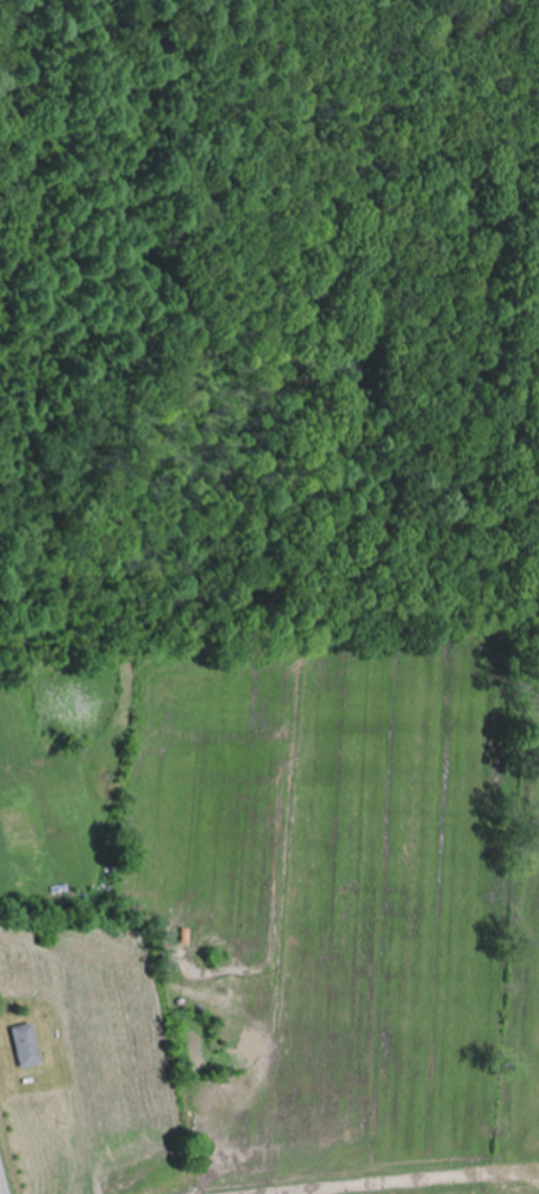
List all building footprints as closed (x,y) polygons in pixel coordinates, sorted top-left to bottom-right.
[(15,1067),(37,1064),(31,1025),(10,1027),(15,1067)]
